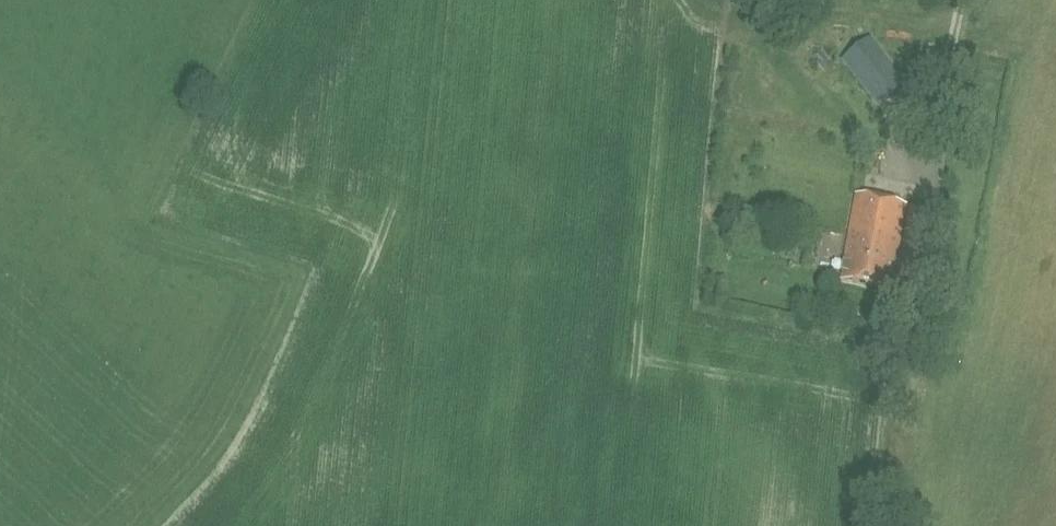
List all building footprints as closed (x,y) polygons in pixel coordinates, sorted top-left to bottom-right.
[(838,39),(863,91),(887,80),(876,57),(886,53),(872,23),(838,39)] [(890,289),(905,204),(854,194),(839,279),(890,289)] [(909,205),(896,274),(913,277),(926,208),(909,205)]
